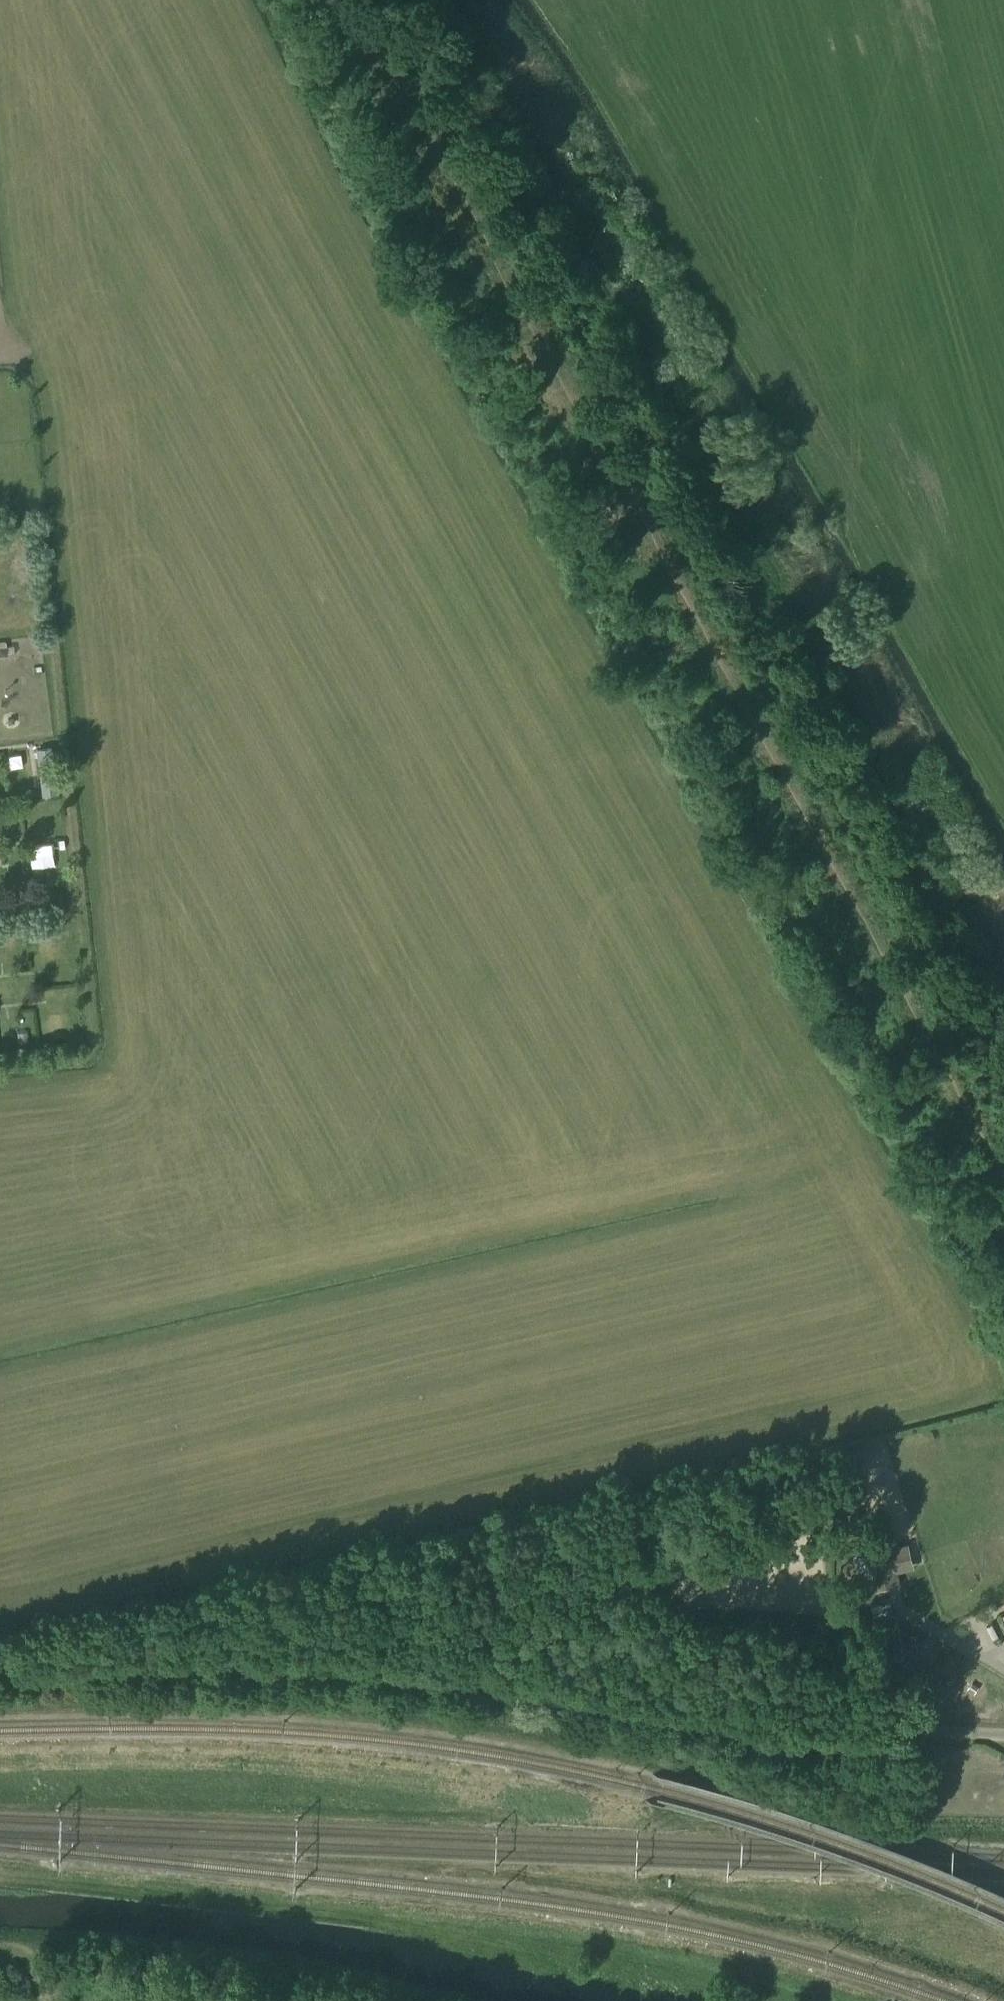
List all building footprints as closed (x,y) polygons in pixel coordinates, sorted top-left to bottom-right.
[(875,1591),(900,1585),(897,1574),(914,1570),(908,1545),(866,1555),(875,1591)] [(897,1680),(920,1672),(912,1648),(889,1656),(897,1680)]
